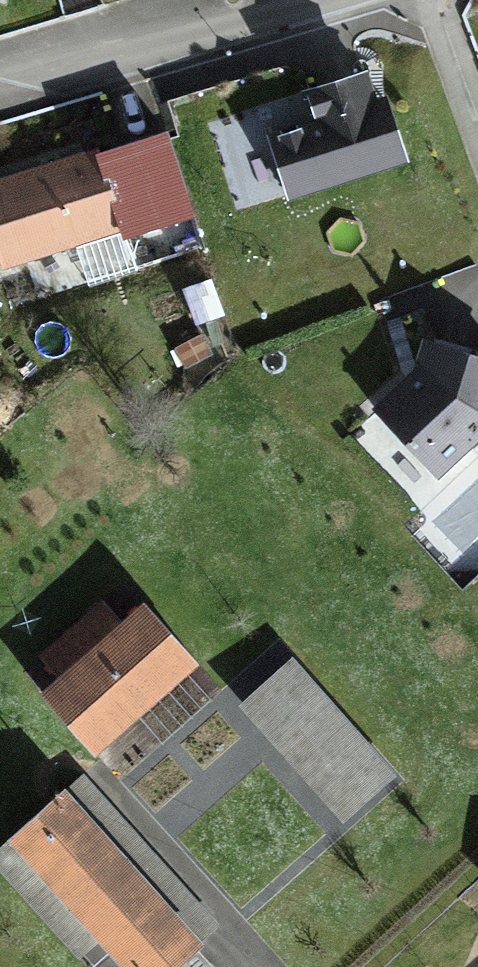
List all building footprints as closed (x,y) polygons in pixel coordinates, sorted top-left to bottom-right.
[(374,111),(364,79),(310,95),(321,129),(272,144),(289,198),(406,161),(393,121),(379,126),(374,111)] [(381,109),(374,111),(379,126),(393,121),(389,107),(381,109)] [(166,135),(101,157),(126,233),(128,241),(194,219),(166,135)] [(101,157),(99,152),(34,173),(0,184),(0,262),(4,273),(126,233),(101,157)] [(194,219),(128,241),(139,272),(204,250),(194,219)] [(378,415),(436,478),(477,440),(477,361),(473,359),(429,346),(419,376),(378,415)] [(57,675),(122,718),(151,691),(190,655),(140,601),(118,621),(97,599),(38,654),(57,675)] [(37,693),(89,749),(122,718),(57,675),(37,693)] [(79,768),(59,786),(194,937),(213,919),(79,768)] [(59,786),(10,830),(133,966),(160,966),(194,937),(59,786)]
